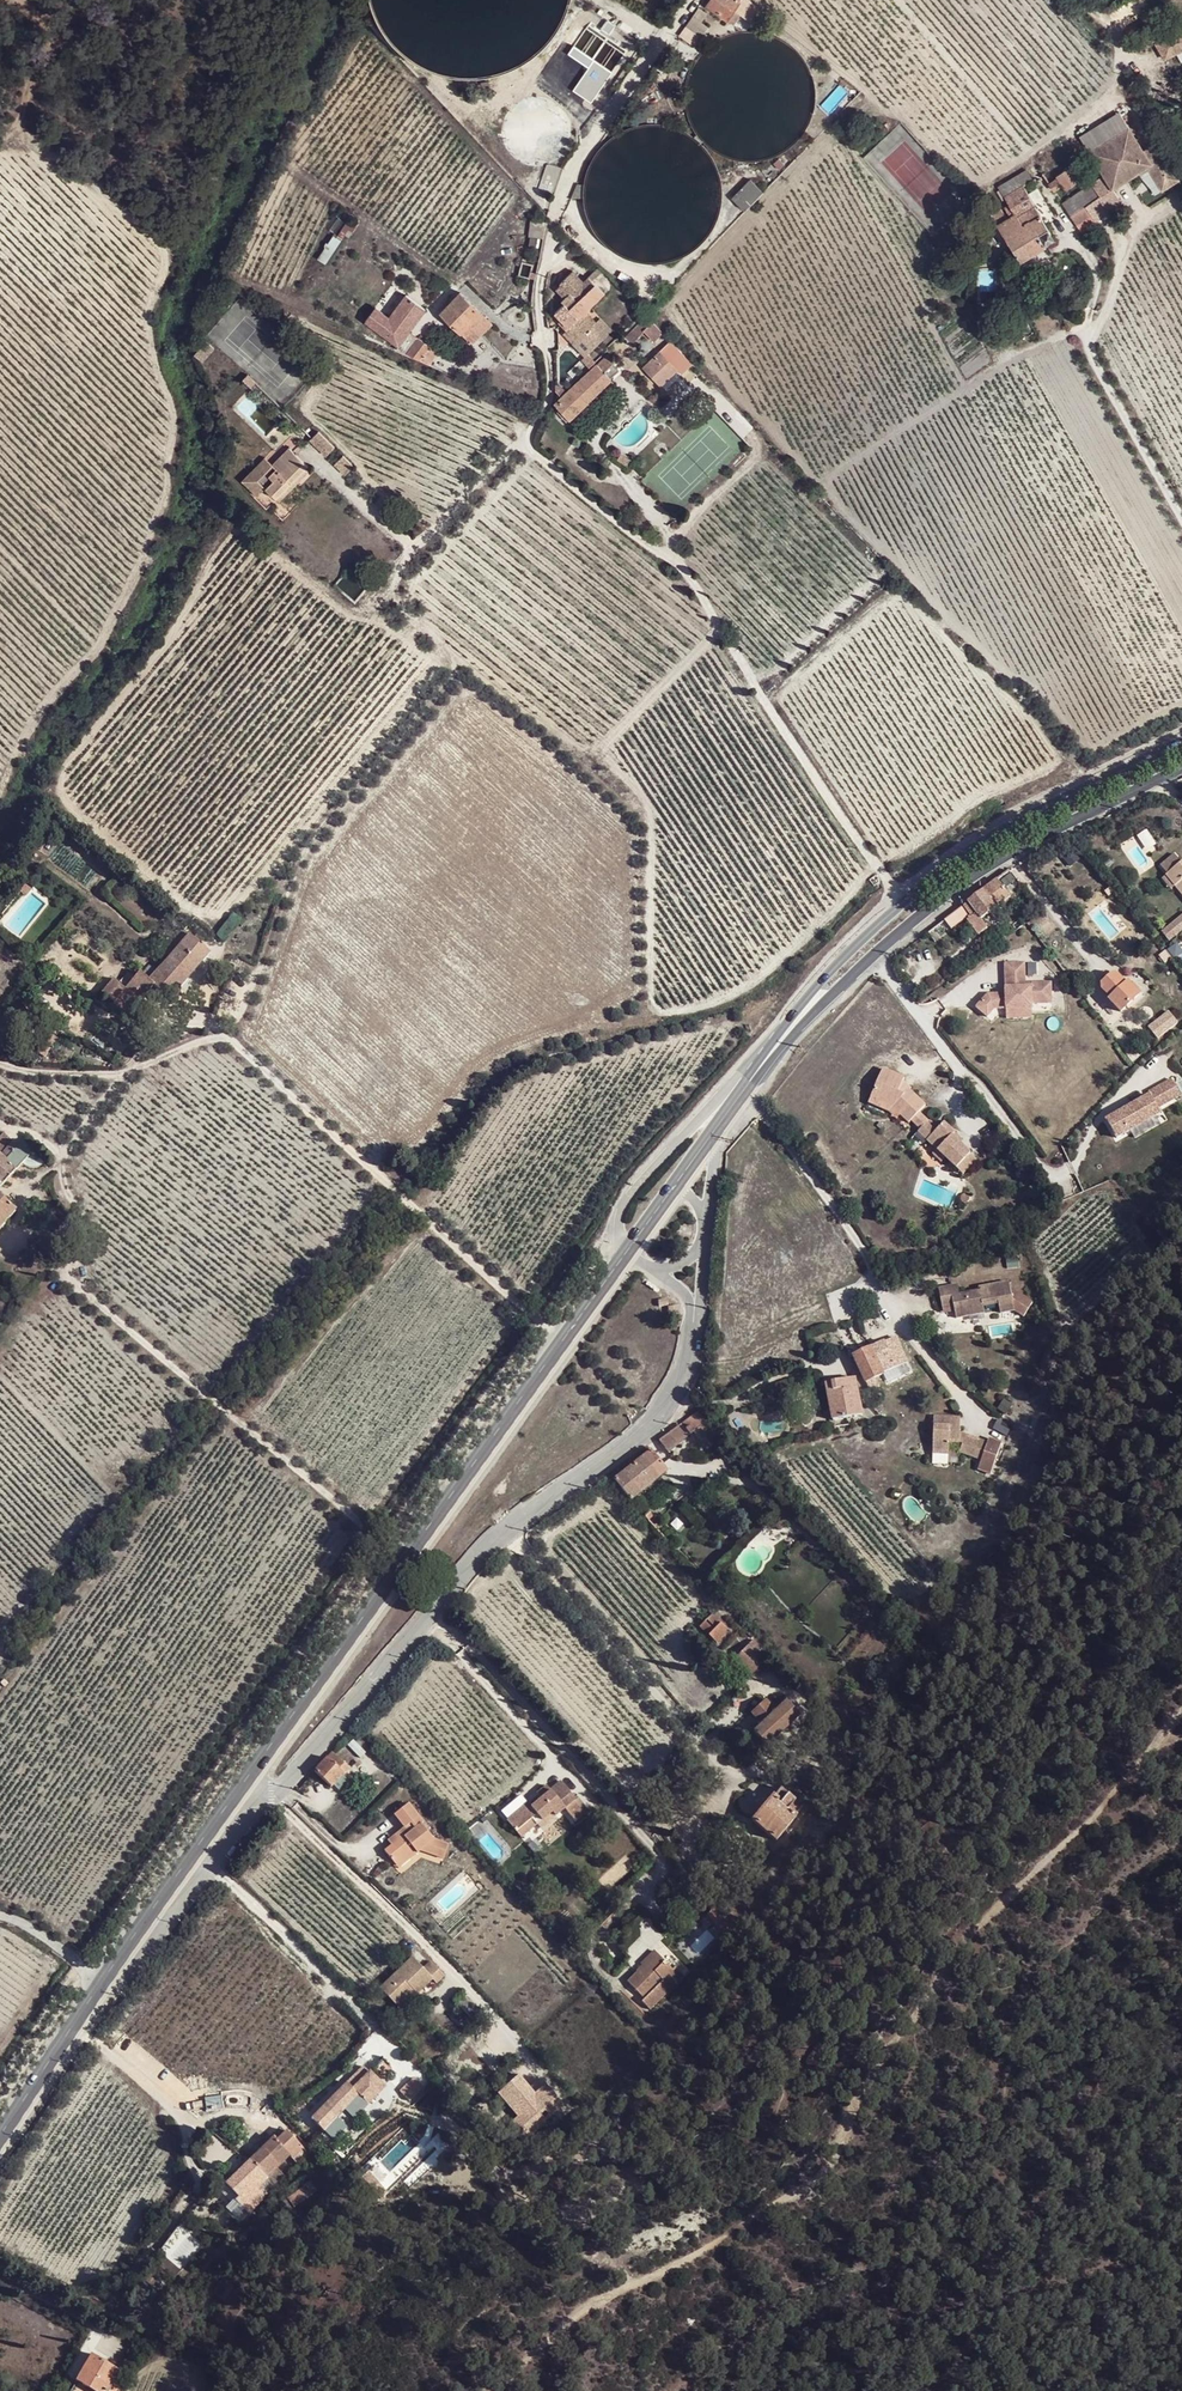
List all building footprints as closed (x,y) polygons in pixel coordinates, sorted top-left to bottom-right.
[(742,0),(712,0),(708,7),(728,20),(734,11),(742,0)] [(741,16),(734,11),(728,20),(735,25),(741,16)] [(609,20),(602,29),(611,35),(617,27),(609,20)] [(1160,43),(1168,59),(1179,53),(1181,52),(1181,31),(1160,43)] [(838,81),(843,76),(839,73),(834,79),(838,81)] [(580,81),(571,74),(564,83),(573,90),(580,81)] [(595,124),(601,115),(595,111),(590,120),(595,124)] [(1082,136),(1091,151),(1131,127),(1121,112),(1082,136)] [(1131,127),(1091,151),(1113,187),(1112,188),(1128,179),(1148,167),(1163,191),(1181,181),(1157,143),(1145,150),(1131,127)] [(700,136),(699,133),(694,138),(700,144),(705,140),(700,136)] [(1083,187),(1091,181),(1079,163),(1073,167),(1071,166),(1057,176),(1059,178),(1050,184),(1055,191),(1064,184),(1067,188),(1078,180),(1083,187)] [(555,195),(564,169),(548,164),(540,189),(555,195)] [(998,186),(1005,197),(1024,186),(1034,180),(1027,169),(998,186)] [(586,179),(578,184),(572,198),(585,199),(584,192),(585,188),(586,179)] [(746,211),(764,192),(751,180),(733,199),(746,211)] [(1092,216),(1107,205),(1106,203),(1093,184),(1064,204),(1078,224),(1079,224),(1092,216)] [(1024,186),(1005,197),(1009,204),(1004,208),(1010,218),(1008,219),(998,225),(1008,242),(1004,245),(1009,253),(1013,250),(1020,262),(1046,246),(1045,245),(1055,239),(1024,186)] [(337,216),(335,219),(342,225),(344,222),(337,216)] [(1096,222),(1092,216),(1079,224),(1083,230),(1096,222)] [(339,236),(344,239),(346,236),(349,238),(359,224),(350,217),(339,236)] [(546,223),(531,220),(530,229),(545,232),(546,223)] [(990,233),(981,240),(987,249),(996,241),(990,233)] [(337,249),(344,239),(339,236),(337,238),(334,237),(329,244),(337,249)] [(325,264),(337,249),(329,244),(318,260),(325,264)] [(534,259),(522,257),(519,271),(531,273),(534,259)] [(580,338),(575,343),(586,356),(606,337),(595,325),(588,317),(588,312),(588,309),(604,294),(590,278),(585,282),(575,271),(561,285),(562,286),(566,290),(561,295),(568,303),(566,305),(565,304),(560,309),(567,316),(560,323),(568,331),(571,328),(580,338)] [(557,290),(561,295),(566,290),(562,286),(557,290)] [(462,294),(460,293),(441,313),(463,334),(482,314),(462,294)] [(598,322),(588,312),(588,317),(595,325),(598,322)] [(654,321),(645,312),(641,316),(649,325),(653,322),(654,321)] [(432,346),(417,337),(394,323),(392,325),(389,323),(385,321),(387,319),(378,313),(370,327),(385,337),(382,342),(423,361),(432,346)] [(492,324),(482,314),(463,334),(473,343),(492,324)] [(598,322),(595,325),(606,337),(612,331),(601,319),(598,322)] [(661,330),(653,322),(649,325),(648,326),(642,320),(625,337),(631,343),(644,330),(653,338),(661,330)] [(565,334),(575,343),(580,338),(571,328),(568,331),(565,334)] [(672,341),(669,344),(678,354),(682,351),(672,341)] [(678,354),(669,344),(664,348),(673,358),(678,354)] [(431,364),(440,351),(432,346),(423,361),(431,364)] [(670,361),(673,358),(664,348),(661,352),(670,361)] [(682,351),(678,354),(673,358),(670,361),(676,368),(682,374),(694,363),(682,351)] [(670,361),(661,352),(644,368),(659,384),(676,368),(670,361)] [(561,410),(570,420),(612,379),(611,378),(618,372),(611,364),(615,361),(608,354),(556,403),(561,410)] [(251,387),(255,382),(247,375),(243,379),(251,387)] [(568,422),(570,420),(561,410),(559,412),(568,422)] [(301,413),(294,419),(306,431),(312,424),(301,413)] [(318,442),(324,435),(312,424),(306,431),(318,442)] [(280,502),(297,485),(311,469),(290,448),(273,465),(259,481),(266,488),(280,502)] [(619,459),(628,465),(632,459),(622,454),(619,459)] [(258,496),(266,488),(259,481),(273,465),(266,458),(243,481),(258,496)] [(280,502),(284,506),(301,489),(297,485),(280,502)] [(54,814),(48,809),(42,818),(47,823),(54,814)] [(1177,855),(1161,868),(1167,874),(1167,875),(1175,886),(1181,894),(1181,861),(1177,855)] [(1172,889),(1175,886),(1167,875),(1163,878),(1172,889)] [(997,879),(963,906),(970,915),(972,917),(976,913),(981,919),(1010,897),(997,879)] [(25,897),(31,891),(26,886),(20,893),(25,897)] [(963,906),(953,914),(960,922),(970,915),(963,906)] [(953,914),(944,921),(951,929),(960,922),(953,914)] [(1168,942),(1181,930),(1181,926),(1177,919),(1160,933),(1168,942)] [(944,921),(928,934),(935,942),(951,929),(944,921)] [(168,999),(209,952),(185,931),(167,954),(171,957),(150,981),(140,972),(125,989),(115,981),(104,994),(129,1015),(153,986),(168,999)] [(157,945),(163,938),(159,934),(152,941),(157,945)] [(1145,950),(1138,956),(1144,964),(1152,957),(1145,950)] [(1052,1005),(1051,982),(1025,983),(1025,962),(1003,963),(1003,994),(979,994),(979,1014),(1004,1013),(1004,1020),(1032,1020),(1032,1006),(1052,1005)] [(1115,972),(1101,986),(1113,998),(1111,1000),(1122,1011),(1139,994),(1129,983),(1127,985),(1115,972)] [(1156,1040),(1180,1024),(1177,1018),(1171,1022),(1170,1019),(1150,1032),(1156,1040)] [(925,1106),(910,1091),(906,1094),(901,1089),(904,1081),(905,1078),(883,1069),(869,1104),(890,1112),(894,1108),(899,1113),(909,1123),(911,1121),(920,1112),(925,1106)] [(1172,1079),(1148,1090),(1157,1109),(1181,1098),(1172,1079)] [(906,1094),(910,1091),(912,1089),(904,1081),(901,1089),(906,1094)] [(1112,1140),(1160,1121),(1150,1098),(1103,1117),(1112,1140)] [(885,1116),(890,1112),(869,1104),(867,1108),(885,1116)] [(895,1117),(899,1113),(894,1108),(890,1112),(895,1117)] [(911,1121),(920,1130),(927,1123),(929,1120),(920,1112),(911,1121)] [(929,1120),(927,1123),(936,1131),(940,1128),(931,1119),(929,1120)] [(918,1132),(938,1151),(946,1158),(958,1169),(971,1155),(960,1144),(952,1136),(955,1133),(944,1123),(940,1128),(936,1131),(927,1123),(920,1130),(918,1132)] [(33,1152),(22,1142),(17,1147),(12,1142),(13,1142),(3,1133),(0,1136),(0,1187),(33,1152)] [(963,1141),(955,1133),(952,1136),(960,1144),(963,1141)] [(946,1158),(938,1151),(934,1156),(941,1163),(946,1158)] [(977,1161),(971,1155),(958,1169),(963,1174),(977,1161)] [(965,1194),(964,1194),(963,1194),(962,1195),(961,1196),(960,1198),(960,1200),(961,1201),(962,1202),(963,1203),(965,1203),(966,1202),(968,1201),(969,1200),(969,1198),(969,1196),(968,1195),(966,1194),(965,1194)] [(15,1210),(0,1196),(0,1226),(15,1210)] [(998,1304),(999,1313),(1013,1311),(1008,1283),(984,1287),(986,1294),(980,1295),(979,1291),(958,1295),(956,1286),(950,1287),(954,1308),(956,1318),(983,1313),(982,1307),(998,1304)] [(942,1310),(954,1308),(950,1287),(938,1289),(942,1310)] [(668,1306),(667,1299),(659,1300),(660,1307),(668,1306)] [(680,1317),(678,1305),(671,1306),(673,1318),(680,1317)] [(883,1370),(896,1364),(894,1360),(903,1356),(895,1338),(854,1357),(866,1383),(874,1379),(885,1374),(883,1370)] [(898,1368),(896,1364),(883,1370),(885,1374),(898,1368)] [(826,1384),(833,1420),(863,1415),(856,1378),(826,1384)] [(876,1385),(874,1379),(866,1383),(869,1389),(876,1385)] [(697,1411),(660,1441),(664,1446),(669,1452),(693,1434),(704,1447),(708,1444),(712,1447),(716,1444),(718,1444),(723,1440),(698,1411),(697,1411)] [(935,1417),(933,1450),(949,1451),(949,1443),(959,1443),(963,1444),(960,1452),(982,1459),(987,1442),(966,1436),(965,1438),(960,1436),(961,1427),(957,1427),(958,1418),(935,1417)] [(1007,1435),(1011,1425),(997,1420),(993,1430),(1007,1435)] [(631,1499),(667,1470),(652,1451),(615,1480),(631,1499)] [(643,1506),(638,1510),(645,1518),(650,1514),(643,1506)] [(778,1529),(787,1521),(775,1510),(768,1517),(778,1529)] [(730,1589),(718,1576),(714,1579),(726,1592),(730,1589)] [(712,1630),(708,1634),(716,1643),(728,1632),(712,1615),(707,1620),(714,1628),(712,1630)] [(700,1626),(708,1634),(712,1630),(704,1622),(700,1626)] [(735,1659),(750,1675),(765,1660),(758,1651),(762,1647),(755,1640),(735,1659)] [(754,1730),(767,1745),(799,1716),(786,1702),(776,1710),(766,1701),(752,1714),(761,1724),(754,1730)] [(349,1745),(360,1758),(366,1753),(354,1740),(349,1745)] [(333,1751),(315,1771),(332,1786),(335,1785),(343,1775),(349,1768),(333,1751)] [(352,1783),(343,1775),(335,1785),(343,1792),(352,1783)] [(561,1781),(551,1790),(556,1795),(567,1787),(561,1781)] [(532,1805),(530,1803),(529,1802),(507,1819),(517,1831),(532,1819),(537,1824),(545,1818),(552,1812),(556,1815),(565,1809),(576,1821),(586,1813),(576,1800),(577,1799),(567,1787),(556,1795),(551,1790),(546,1785),(537,1793),(539,1795),(541,1798),(532,1805)] [(753,1819),(776,1839),(798,1816),(797,1815),(803,1808),(782,1789),(776,1794),(774,1794),(753,1819)] [(539,1795),(530,1803),(532,1805),(541,1798),(539,1795)] [(410,1803),(395,1815),(406,1827),(410,1832),(404,1837),(400,1831),(388,1841),(392,1847),(385,1851),(395,1864),(409,1854),(412,1859),(421,1852),(444,1860),(449,1845),(433,1839),(423,1825),(426,1824),(410,1803)] [(522,1837),(537,1824),(532,1819),(517,1831),(522,1837)] [(406,1827),(400,1831),(404,1837),(410,1832),(406,1827)] [(409,1854),(395,1864),(399,1868),(412,1859),(409,1854)] [(706,1918),(711,1915),(716,1911),(705,1898),(696,1905),(706,1918)] [(716,1911),(711,1915),(719,1924),(721,1924),(725,1929),(729,1926),(716,1911)] [(646,1914),(614,1944),(636,1967),(667,1935),(646,1914)] [(643,1964),(644,1966),(646,1967),(658,1955),(655,1952),(643,1964)] [(646,1967),(644,1966),(637,1973),(628,1982),(645,1998),(663,1980),(670,1986),(682,1975),(675,1968),(673,1970),(667,1964),(669,1962),(665,1959),(663,1961),(658,1955),(646,1967)] [(413,1989),(417,1994),(433,1980),(437,1983),(445,1976),(431,1961),(423,1968),(413,1957),(396,1972),(380,1988),(396,2005),(413,1989)] [(993,1972),(995,1972),(996,1971),(997,1971),(999,1969),(1000,1967),(999,1965),(999,1964),(997,1962),(995,1962),(993,1962),(991,1963),(990,1965),(990,1967),(990,1968),(990,1969),(992,1971),(993,1972)] [(401,2010),(417,1994),(413,1989),(396,2005),(401,2010)] [(464,1991),(455,1999),(471,2017),(480,2009),(464,1991)] [(399,2090),(405,2097),(418,2086),(412,2079),(399,2090)] [(351,2111),(363,2099),(362,2098),(359,2095),(361,2093),(358,2089),(355,2091),(347,2083),(312,2118),(324,2130),(335,2120),(347,2108),(351,2111)] [(362,2098),(363,2099),(365,2101),(371,2096),(368,2093),(362,2098)] [(338,2124),(351,2111),(347,2108),(335,2120),(338,2124)] [(783,2127),(784,2127),(785,2127),(786,2126),(788,2125),(789,2124),(790,2122),(790,2121),(789,2119),(788,2118),(786,2117),(784,2116),(783,2116),(782,2117),(780,2118),(780,2119),(779,2121),(779,2122),(780,2124),(781,2125),(783,2127)] [(362,2128),(351,2140),(359,2147),(370,2136),(362,2128)] [(275,2137),(249,2162),(268,2178),(276,2169),(280,2172),(287,2166),(283,2162),(289,2155),(299,2164),(310,2155),(288,2132),(277,2140),(275,2137)] [(250,2213),(275,2186),(268,2178),(249,2162),(237,2173),(226,2184),(227,2185),(238,2196),(232,2203),(228,2207),(237,2216),(245,2208),(250,2213)] [(371,2190),(381,2182),(370,2170),(361,2178),(371,2190)] [(304,2188),(289,2198),(294,2206),(316,2191),(310,2182),(304,2186),(304,2188)] [(221,2191),(232,2203),(238,2196),(227,2185),(221,2191)] [(286,2200),(279,2204),(285,2213),(291,2208),(286,2200)] [(174,2219),(155,2244),(160,2248),(179,2223),(174,2219)] [(222,2276),(212,2290),(224,2298),(234,2284),(222,2276)] [(77,2379),(90,2387),(97,2390),(104,2390),(115,2373),(117,2368),(92,2354),(77,2379)] [(104,2390),(118,2390),(124,2379),(115,2373),(104,2390)]
